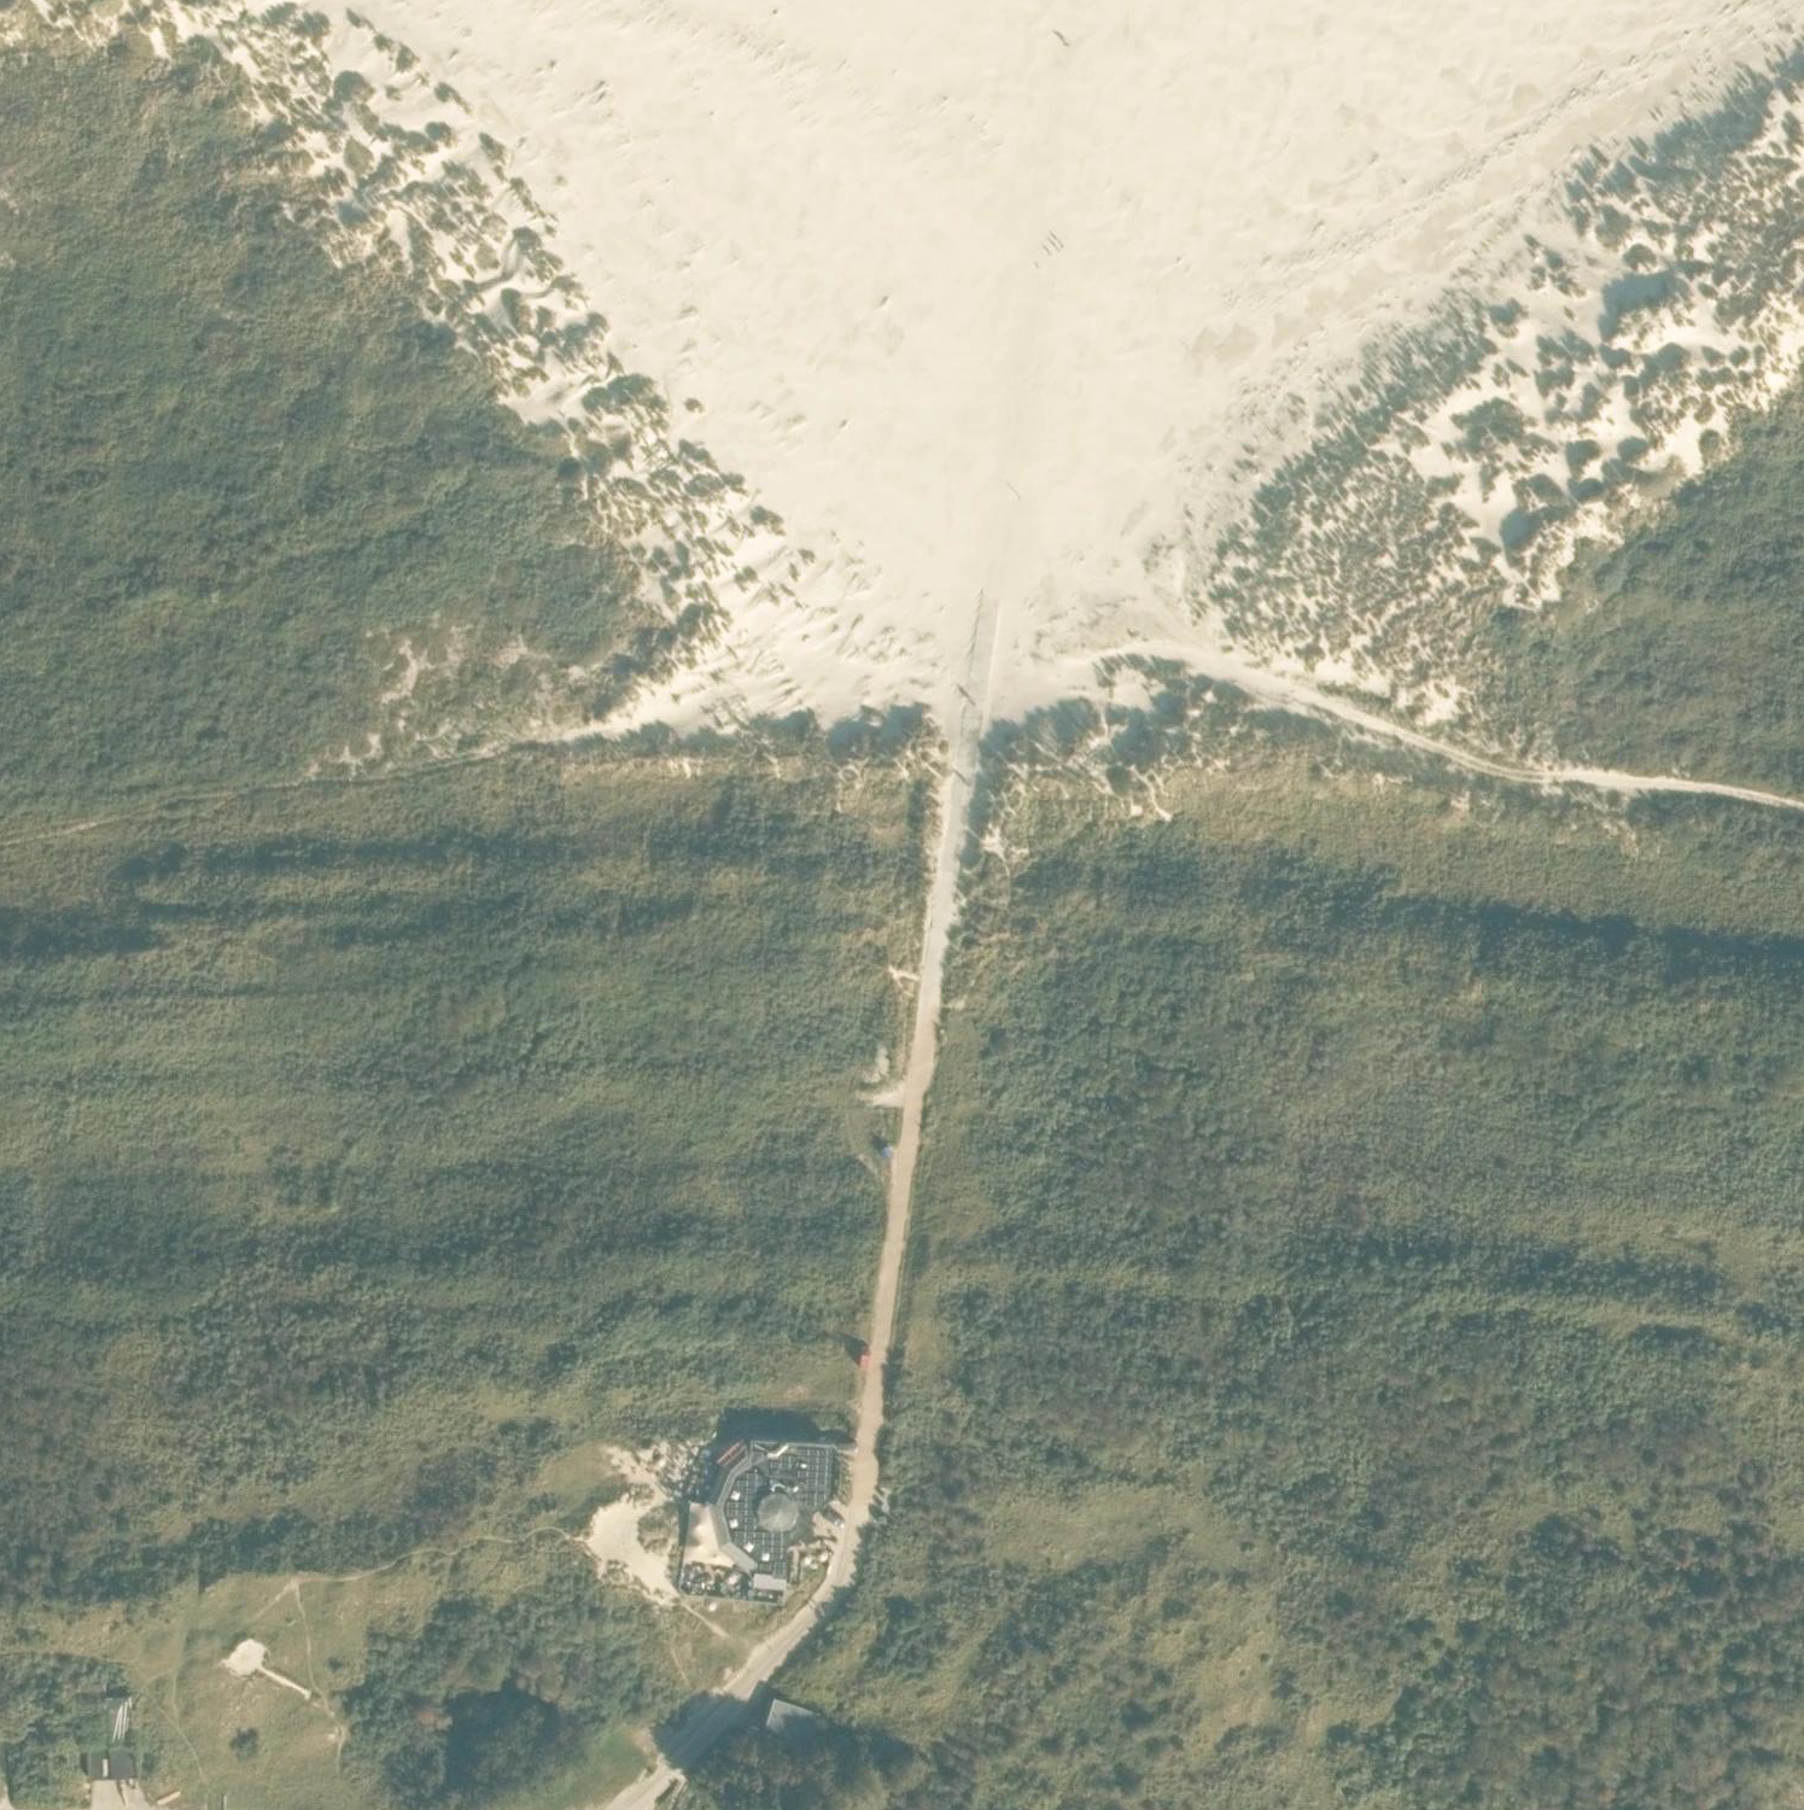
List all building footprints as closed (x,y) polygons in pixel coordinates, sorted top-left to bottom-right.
[(741,1436),(717,1458),(722,1464),(736,1473),(750,1463),(752,1437),(741,1436)] [(736,1473),(721,1503),(727,1533),(757,1558),(756,1571),(772,1572),(772,1575),(786,1576),(787,1563),(787,1553),(787,1551),(787,1543),(804,1538),(815,1524),(821,1507),(813,1505),(813,1500),(829,1485),(832,1442),(752,1437),(750,1463),(736,1473)] [(104,1682),(81,1684),(90,1777),(137,1772),(130,1695),(106,1698),(104,1682)] [(798,1732),(799,1729),(801,1724),(812,1728),(816,1712),(786,1702),(786,1703),(784,1710),(774,1707),(768,1722),(798,1732)] [(8,1718),(10,1739),(60,1735),(59,1714),(8,1718)]
